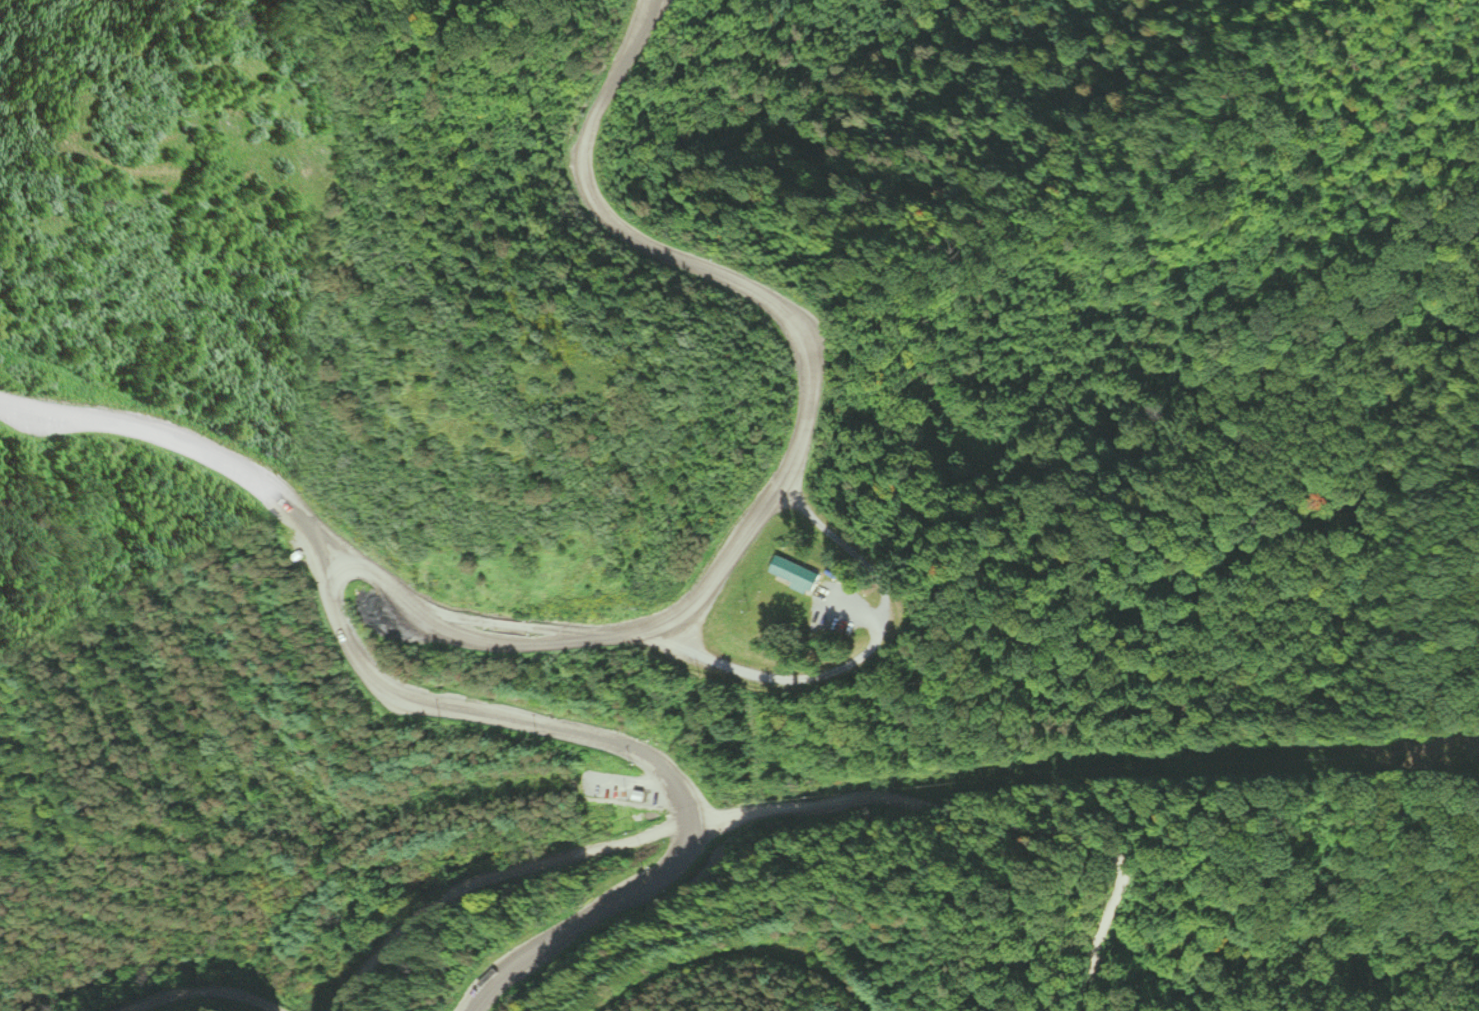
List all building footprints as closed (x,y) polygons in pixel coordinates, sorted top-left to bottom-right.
[(776,574),(819,595),(827,577),(784,556),(776,574)]
